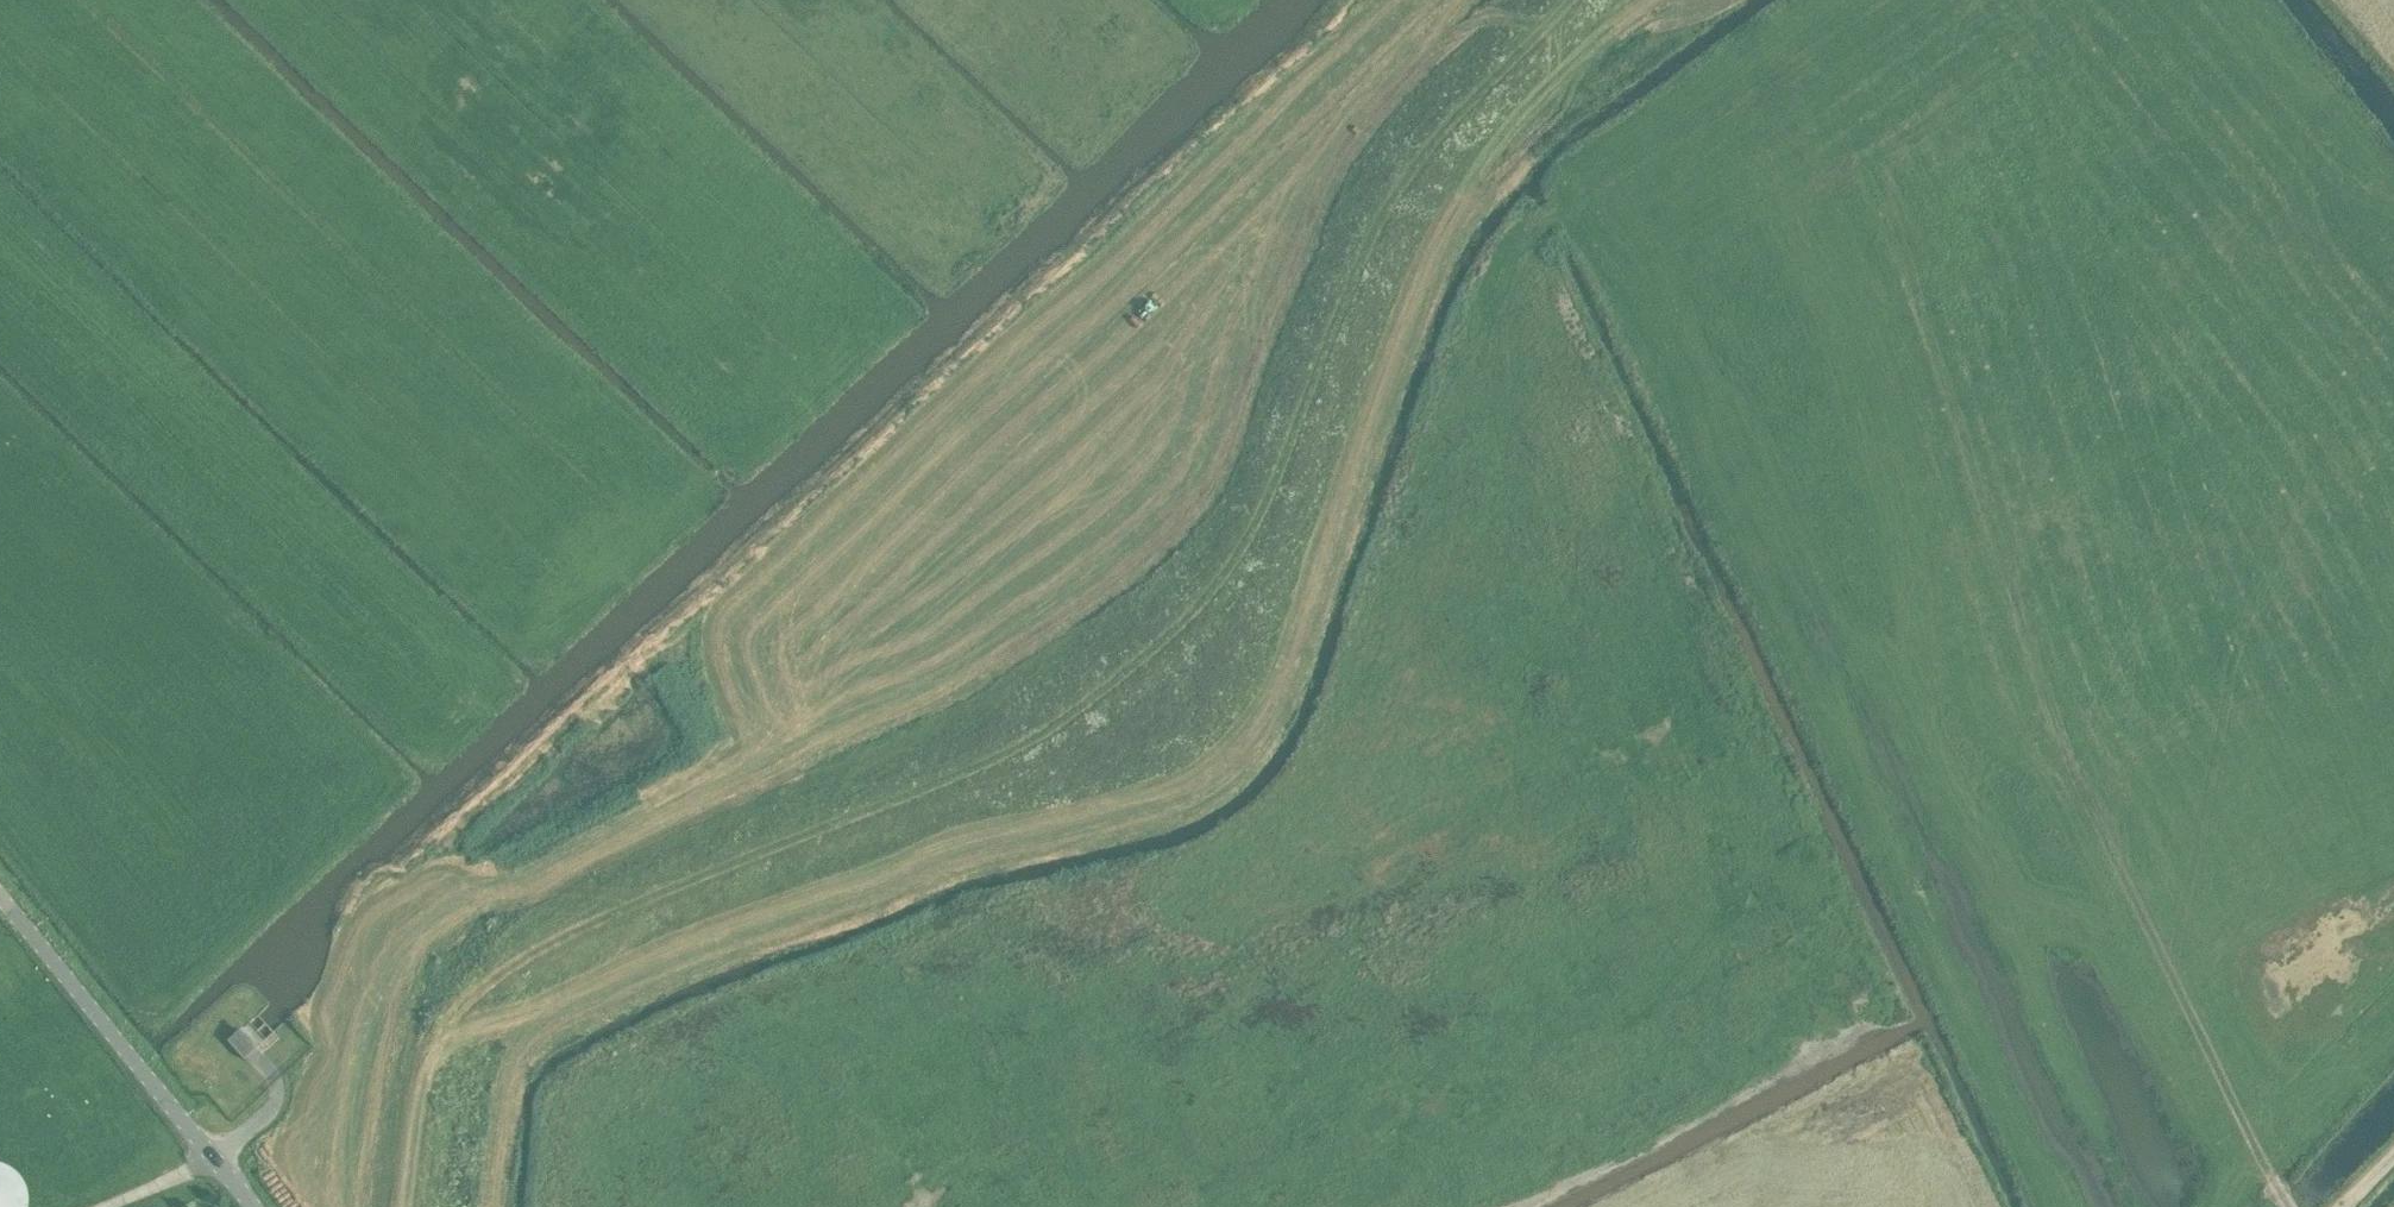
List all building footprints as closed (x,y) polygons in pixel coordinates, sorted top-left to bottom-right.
[(244,1058),(258,1046),(242,1028),(228,1040),(244,1058)] [(0,1192),(0,1206),(11,1206),(0,1192)]
